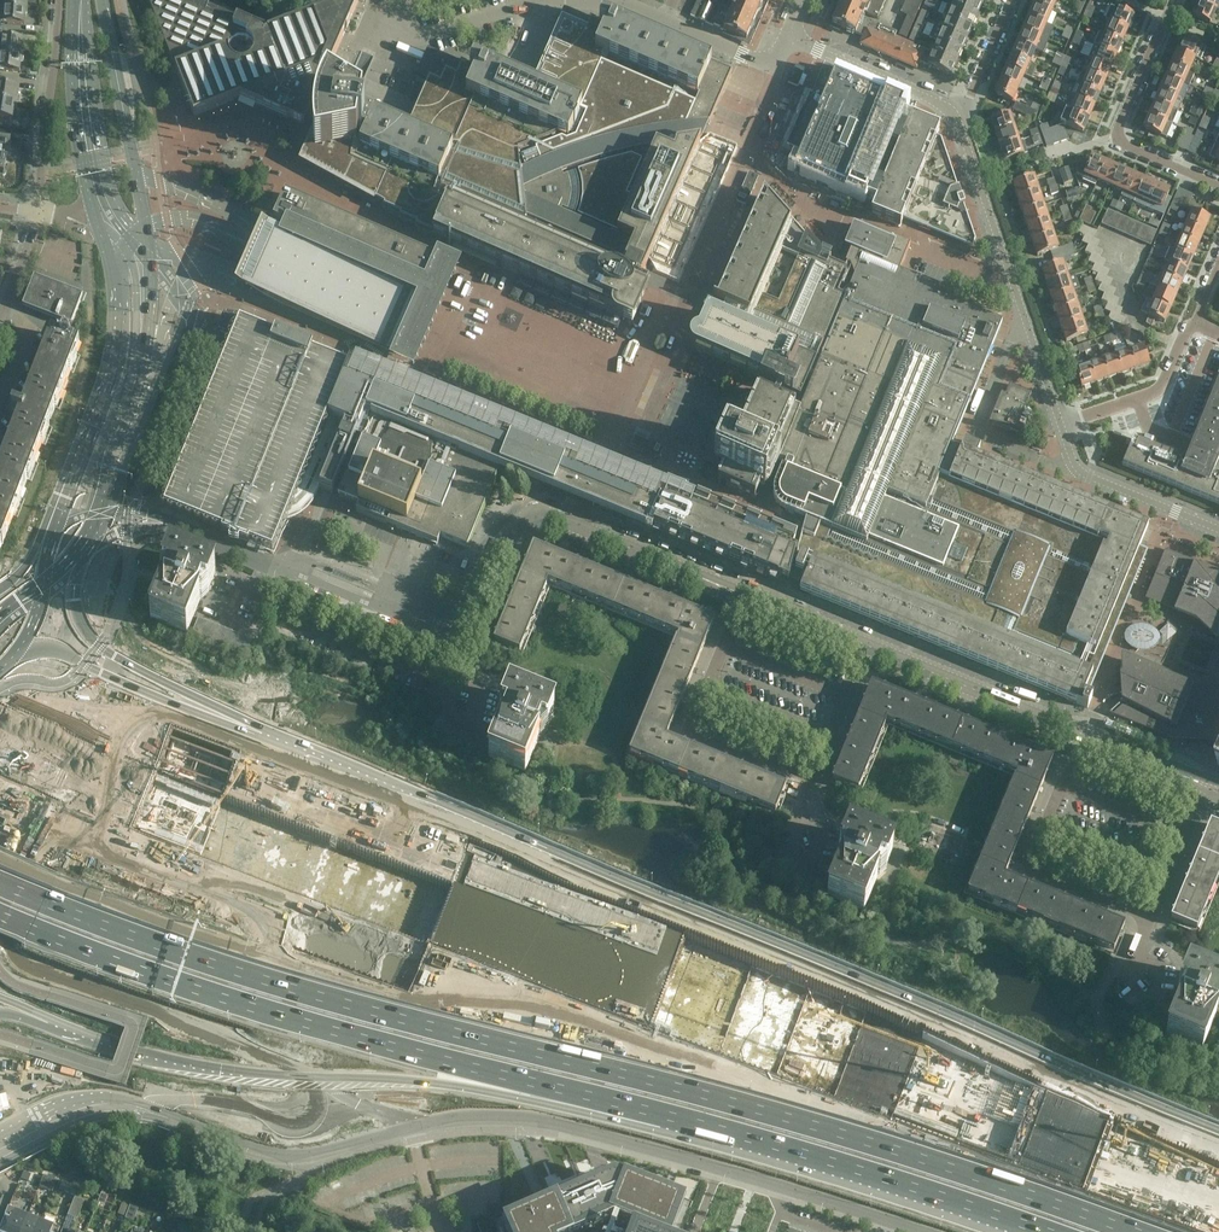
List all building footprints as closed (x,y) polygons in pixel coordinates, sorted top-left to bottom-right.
[(5,7),(25,9),(27,9),(28,0),(5,0),(5,7)] [(175,68),(194,116),(240,98),(304,126),(359,0),(348,0),(290,23),(268,31),(196,0),(148,0),(174,65),(175,67),(175,68)] [(733,9),(720,3),(719,6),(714,3),(713,7),(698,0),(690,16),(723,31),(733,9)] [(769,1),(767,0),(725,0),(735,4),(733,9),(723,31),(724,31),(723,34),(750,46),(769,1)] [(885,2),(879,0),(837,0),(826,26),(840,32),(841,29),(845,31),(846,30),(864,38),(867,31),(868,31),(878,36),(880,31),(882,26),(863,17),(864,13),(878,19),(878,18),(884,3),(885,3),(885,2)] [(921,5),(908,0),(907,0),(904,6),(918,12),(921,5)] [(981,5),(969,0),(956,0),(953,7),(948,5),(943,16),(948,19),(971,29),(975,20),(977,21),(978,20),(976,20),(978,15),(980,16),(980,15),(977,14),(981,5)] [(1057,0),(1036,0),(1035,4),(1052,11),(1057,0)] [(1218,2),(1218,0),(1200,0),(1199,2),(1216,10),(1218,2)] [(1082,9),(1085,4),(1077,1),(1075,6),(1082,9)] [(1210,23),(1216,10),(1199,2),(1193,16),(1210,23)] [(1046,25),(1052,11),(1035,4),(1029,17),(1046,25)] [(1088,5),(1085,11),(1093,14),(1095,8),(1088,5)] [(915,19),(918,12),(904,6),(901,13),(908,16),(915,19)] [(1080,15),(1082,9),(1075,6),(1073,12),(1080,15)] [(1133,16),(1116,8),(1111,6),(1105,19),(1111,22),(1128,29),(1133,16)] [(5,7),(3,7),(2,16),(0,16),(0,28),(0,23),(25,24),(25,9),(5,7)] [(1090,19),(1093,14),(1085,11),(1083,16),(1090,19)] [(697,97),(711,65),(711,64),(710,64),(701,61),(701,60),(700,60),(691,56),(690,55),(690,56),(681,52),(682,52),(681,51),(681,52),(672,48),(672,47),(671,47),(662,44),(662,43),(661,43),(652,39),(651,39),(643,35),(642,34),(642,35),(633,31),(633,30),(632,30),(632,31),(623,27),(623,26),(603,17),(599,26),(592,23),(591,22),(586,34),(575,29),(570,42),(560,37),(559,36),(558,37),(559,37),(554,47),(550,57),(549,58),(550,58),(546,67),(545,67),(545,68),(541,78),(541,77),(540,78),(541,78),(537,88),(536,88),(532,87),(523,83),(514,79),(513,78),(513,79),(503,75),(504,74),(503,74),(494,70),(473,61),(474,62),(470,69),(440,57),(407,132),(374,118),(361,150),(392,164),(439,184),(475,100),(568,140),(605,56),(697,97)] [(1040,37),(1046,25),(1029,17),(1023,30),(1040,37)] [(967,37),(971,29),(948,19),(938,42),(961,52),(965,43),(967,45),(967,44),(966,43),(968,39),(970,39),(970,38),(967,37)] [(1122,43),(1128,29),(1111,22),(1105,35),(1122,43)] [(1071,35),(1074,30),(1066,26),(1064,32),(1071,35)] [(0,30),(0,44),(1,45),(0,53),(0,54),(22,56),(23,56),(25,40),(1,37),(2,30),(0,30)] [(906,38),(909,33),(901,30),(899,35),(906,38)] [(1035,50),(1040,37),(1023,30),(1018,43),(1035,50)] [(911,50),(913,45),(880,31),(878,36),(868,31),(867,31),(864,38),(862,44),(861,45),(916,68),(919,62),(922,55),(917,53),(911,50)] [(1077,31),(1074,37),(1082,40),(1084,34),(1077,31)] [(1069,41),(1071,35),(1064,32),(1062,38),(1069,41)] [(1116,55),(1122,43),(1105,35),(1099,32),(1094,45),(1099,48),(1116,55)] [(1079,45),(1081,40),(1082,40),(1074,37),(1072,42),(1079,45)] [(1183,38),(1178,51),(1195,58),(1200,61),(1206,47),(1183,38)] [(957,61),(961,52),(938,42),(933,54),(919,48),(917,53),(922,55),(919,62),(951,76),(955,66),(957,68),(957,67),(956,66),(958,62),(959,62),(960,61),(957,61)] [(1029,63),(1035,50),(1018,43),(1012,56),(1029,63)] [(1111,68),(1116,55),(1099,48),(1094,60),(1111,68)] [(1189,71),(1195,58),(1178,51),(1172,64),(1189,71)] [(1061,61),(1064,56),(1057,53),(1054,58),(1061,61)] [(0,54),(0,70),(20,72),(22,56),(0,54)] [(646,271),(700,146),(699,146),(699,143),(698,143),(697,139),(697,130),(698,130),(698,126),(709,125),(732,74),(711,65),(697,97),(605,56),(568,140),(475,100),(439,184),(392,164),(375,202),(383,207),(383,209),(400,216),(399,218),(416,226),(415,228),(433,236),(432,238),(473,256),(610,316),(632,325),(648,289),(639,285),(640,282),(641,282),(643,276),(646,271)] [(1024,75),(1029,63),(1012,56),(1007,68),(1024,75)] [(1071,59),(1066,57),(1064,56),(1061,61),(1069,65),(1071,59)] [(1059,67),(1061,61),(1054,58),(1052,64),(1059,67)] [(1105,81),(1111,68),(1094,60),(1088,73),(1105,81)] [(1066,70),(1069,65),(1061,61),(1059,67),(1066,70)] [(1183,84),(1189,71),(1172,64),(1166,77),(1183,84)] [(865,198),(900,114),(903,107),(833,77),(835,71),(822,66),(785,154),(798,160),(794,168),(865,199),(865,198)] [(1218,72),(1218,69),(1213,66),(1211,72),(1218,75),(1218,72)] [(1018,88),(1024,75),(1007,68),(1001,81),(1018,88)] [(798,86),(803,75),(793,71),(789,81),(798,86)] [(1100,93),(1105,81),(1088,73),(1083,71),(1077,83),(1083,86),(1100,93)] [(1178,97),(1183,84),(1166,77),(1161,89),(1178,97)] [(1049,87),(1051,81),(1044,78),(1042,83),(1049,87)] [(1013,102),(1018,88),(1001,81),(995,94),(1013,102)] [(1062,86),(1055,82),(1052,88),(1060,91),(1062,86)] [(1047,92),(1049,87),(1042,83),(1039,89),(1047,92)] [(19,88),(0,84),(0,101),(15,103),(16,104),(19,88)] [(1094,106),(1100,93),(1083,86),(1077,99),(1094,106)] [(1213,90),(1211,89),(1206,87),(1203,93),(1210,96),(1213,90)] [(361,150),(374,118),(375,116),(360,107),(347,99),(330,88),(300,161),(375,202),(392,164),(361,150)] [(1057,96),(1059,91),(1060,91),(1052,88),(1050,93),(1057,96)] [(1172,110),(1178,97),(1161,89),(1155,102),(1172,110)] [(1213,90),(1210,96),(1218,99),(1218,96),(1218,93),(1213,90)] [(1208,101),(1210,96),(1203,93),(1201,98),(1208,101)] [(1218,99),(1210,96),(1208,101),(1215,104),(1218,99)] [(1088,119),(1094,106),(1077,99),(1072,112),(1088,119)] [(15,103),(0,101),(0,117),(12,119),(15,103)] [(1178,112),(1172,110),(1155,102),(1149,115),(1172,125),(1178,112)] [(1038,112),(1031,109),(1017,103),(1013,110),(1028,117),(1028,115),(1035,118),(1038,112)] [(1033,104),(1031,109),(1038,112),(1040,107),(1033,104)] [(1088,119),(1072,112),(1066,109),(1059,126),(1063,125),(1064,124),(1083,132),(1088,119)] [(1198,121),(1200,115),(1193,112),(1191,118),(1198,121)] [(907,209),(911,211),(936,150),(932,148),(936,138),(940,130),(910,118),(910,119),(900,114),(865,198),(876,203),(871,215),(900,227),(903,219),(907,209)] [(992,120),(996,134),(1014,128),(1009,114),(992,120)] [(1166,138),(1172,125),(1149,115),(1144,128),(1166,138)] [(1203,117),(1201,122),(1208,125),(1211,120),(1203,117)] [(1196,126),(1198,121),(1191,118),(1188,123),(1196,126)] [(1206,131),(1208,126),(1208,125),(1201,122),(1199,128),(1206,131)] [(1040,127),(1042,132),(1049,130),(1047,124),(1040,127)] [(1059,126),(1056,127),(1061,142),(1068,139),(1063,125),(1059,126)] [(1061,142),(1056,127),(1049,130),(1054,144),(1061,142)] [(1186,127),(1184,133),(1191,136),(1194,131),(1186,127)] [(12,130),(0,128),(0,177),(3,178),(3,176),(6,176),(6,171),(4,170),(6,157),(7,157),(12,130)] [(1018,141),(1014,128),(996,134),(1001,147),(1018,141)] [(1039,135),(1037,129),(1030,131),(1032,137),(1039,135)] [(1054,144),(1049,130),(1042,132),(1046,147),(1054,144)] [(1197,132),(1194,138),(1202,141),(1204,135),(1197,132)] [(1185,150),(1191,136),(1184,133),(1178,147),(1185,150)] [(1195,155),(1202,141),(1194,138),(1188,152),(1195,155)] [(1022,140),(1018,141),(1001,147),(1005,161),(1027,153),(1022,140)] [(1216,144),(1215,143),(1210,157),(1218,161),(1218,145),(1216,144)] [(1098,180),(1105,163),(1092,157),(1089,164),(1082,161),(1076,174),(1083,177),(1082,180),(1095,186),(1098,180)] [(1111,185),(1118,169),(1105,163),(1098,180),(1111,185)] [(1072,182),(1068,170),(1068,169),(1060,172),(1064,185),(1072,182)] [(1123,191),(1131,174),(1118,169),(1111,185),(1123,191)] [(749,174),(742,193),(750,196),(757,177),(749,174)] [(1136,197),(1144,180),(1131,174),(1123,191),(1136,197)] [(1017,191),(1019,198),(1038,191),(1034,177),(1013,184),(1016,191),(1017,191)] [(1056,185),(1054,178),(1046,180),(1049,188),(1056,185)] [(1147,208),(1156,185),(1144,180),(1136,197),(1134,202),(1147,208)] [(1059,192),(1056,185),(1049,188),(1051,195),(1059,192)] [(1170,191),(1156,185),(1147,208),(1146,208),(1164,216),(1171,199),(1167,197),(1170,191)] [(967,213),(959,187),(949,191),(943,207),(954,212),(961,215),(965,214),(967,213)] [(1068,192),(1071,198),(1082,193),(1079,187),(1068,192)] [(1180,207),(1185,192),(1178,189),(1172,203),(1180,207)] [(1043,206),(1038,191),(1019,198),(1018,198),(1020,206),(1022,205),(1024,212),(1043,206)] [(1186,209),(1192,196),(1185,192),(1180,207),(1186,209)] [(787,331),(816,264),(817,263),(818,260),(818,259),(819,259),(819,258),(819,257),(819,256),(819,255),(818,254),(818,253),(817,253),(817,252),(806,240),(791,223),(770,199),(764,193),(760,201),(717,299),(717,300),(723,303),(725,304),(750,315),(787,331)] [(239,274),(234,286),(404,360),(447,265),(304,202),(285,194),(273,221),(287,227),(286,231),(284,235),(261,224),(255,238),(248,253),(239,274)] [(1115,210),(1118,202),(1113,200),(1110,207),(1115,210)] [(1124,205),(1118,202),(1115,210),(1121,212),(1124,205)] [(1177,212),(1180,207),(1172,203),(1170,209),(1177,212)] [(1060,208),(1062,215),(1069,213),(1067,205),(1060,208)] [(1048,220),(1043,206),(1024,212),(1023,212),(1025,220),(1026,219),(1029,226),(1027,227),(1048,220)] [(1109,227),(1115,213),(1108,210),(1102,224),(1109,227)] [(1079,220),(1083,213),(1077,211),(1074,218),(1079,220)] [(1192,212),(1187,225),(1204,232),(1209,219),(1192,212)] [(1072,220),(1069,213),(1062,215),(1064,222),(1072,220)] [(1088,216),(1083,213),(1079,220),(1085,223),(1088,216)] [(1116,230),(1122,216),(1115,213),(1109,227),(1116,230)] [(1123,233),(1129,219),(1122,216),(1116,230),(1123,233)] [(1130,236),(1136,222),(1129,219),(1123,233),(1130,236)] [(1053,234),(1048,220),(1027,227),(1030,234),(1031,234),(1033,240),(1032,241),(1053,234)] [(1137,239),(1143,225),(1136,222),(1130,236),(1137,239)] [(1163,223),(1161,229),(1168,232),(1171,227),(1163,223)] [(1144,242),(1150,228),(1143,225),(1137,239),(1144,242)] [(1198,245),(1204,232),(1187,225),(1181,238),(1198,245)] [(1096,232),(1082,226),(1079,232),(1085,235),(1093,239),(1093,238),(1096,232)] [(805,398),(800,409),(778,461),(783,463),(783,465),(775,486),(774,488),(774,490),(773,492),(773,494),(773,495),(773,496),(774,497),(774,500),(775,501),(776,503),(777,504),(778,506),(780,507),(782,509),(783,510),(786,511),(802,517),(806,519),(831,529),(884,401),(875,381),(878,375),(883,362),(891,365),(898,362),(904,346),(941,362),(938,368),(937,371),(933,369),(885,482),(890,484),(932,502),(938,504),(961,450),(955,448),(951,446),(964,417),(976,387),(975,387),(976,385),(979,378),(980,378),(1002,324),(975,313),(974,314),(933,297),(933,296),(931,295),(934,287),(899,273),(910,247),(861,227),(859,231),(860,232),(852,253),(851,253),(849,253),(848,253),(847,253),(846,254),(845,254),(845,255),(844,256),(844,257),(844,258),(844,259),(844,261),(845,262),(846,263),(847,264),(847,265),(849,266),(854,278),(838,315),(842,317),(829,348),(826,347),(823,353),(820,359),(804,397),(805,398)] [(1150,245),(1156,233),(1157,231),(1150,228),(1144,242),(1150,245)] [(1166,238),(1168,232),(1161,229),(1159,234),(1166,238)] [(1058,249),(1058,248),(1053,234),(1032,241),(1037,256),(1051,251),(1058,249)] [(1100,241),(1093,238),(1093,239),(1085,235),(1082,242),(1089,245),(1096,249),(1097,248),(1100,241)] [(1192,258),(1198,245),(1181,238),(1175,250),(1175,251),(1192,258)] [(1053,258),(1075,251),(1072,243),(1058,248),(1058,249),(1051,251),(1053,258)] [(1103,251),(1097,248),(1096,249),(1089,245),(1085,252),(1092,255),(1099,258),(1100,258),(1103,251)] [(1187,271),(1192,258),(1175,251),(1175,250),(1170,248),(1164,261),(1170,264),(1170,263),(1187,271)] [(1152,249),(1150,255),(1157,258),(1159,252),(1152,249)] [(1077,258),(1075,251),(1053,258),(1056,265),(1063,263),(1077,258)] [(1106,260),(1100,258),(1099,258),(1092,255),(1089,262),(1095,265),(1103,268),(1103,267),(1106,260)] [(1155,263),(1157,258),(1150,255),(1148,260),(1155,263)] [(838,315),(854,278),(849,266),(847,265),(845,265),(844,268),(828,261),(826,267),(825,268),(817,287),(818,288),(798,334),(826,347),(829,348),(842,317),(838,315)] [(1067,277),(1063,263),(1056,265),(1042,270),(1047,284),(1067,277)] [(1181,284),(1187,271),(1170,263),(1170,264),(1164,276),(1181,284)] [(821,266),(816,264),(787,331),(750,315),(725,304),(723,303),(721,310),(719,314),(820,359),(823,353),(826,347),(798,334),(818,288),(817,287),(825,268),(821,266)] [(1109,270),(1103,267),(1103,268),(1095,265),(1092,271),(1098,274),(1106,277),(1109,270)] [(1113,280),(1106,277),(1098,274),(1095,281),(1102,284),(1109,287),(1110,287),(1113,280)] [(1141,275),(1139,280),(1146,284),(1148,278),(1141,275)] [(1176,296),(1181,284),(1164,276),(1159,289),(1176,296)] [(1072,291),(1067,277),(1047,284),(1048,284),(1050,291),(1049,291),(1052,298),(1072,291)] [(1084,279),(1086,287),(1094,284),(1091,277),(1084,279)] [(51,334),(54,336),(66,340),(67,338),(83,296),(34,278),(23,307),(58,321),(53,334),(51,334)] [(1144,289),(1146,284),(1139,280),(1136,286),(1144,289)] [(1096,291),(1094,284),(1086,287),(1089,294),(1096,291)] [(1116,289),(1110,287),(1109,287),(1102,284),(1099,290),(1105,293),(1113,297),(1113,296),(1116,289)] [(1170,309),(1176,296),(1159,289),(1153,302),(1170,309)] [(1077,306),(1072,291),(1052,298),(1052,299),(1053,298),(1055,305),(1054,305),(1056,313),(1077,306)] [(1119,299),(1113,296),(1113,297),(1105,293),(1102,300),(1108,303),(1116,306),(1119,299)] [(1164,322),(1170,310),(1170,309),(1153,302),(1147,315),(1149,316),(1146,323),(1151,327),(1152,328),(1155,319),(1164,322)] [(1122,309),(1116,306),(1108,303),(1105,310),(1112,313),(1119,316),(1122,309)] [(1093,308),(1096,315),(1103,313),(1101,305),(1093,308)] [(1082,320),(1077,306),(1056,313),(1057,313),(1058,312),(1060,319),(1059,320),(1061,327),(1082,320)] [(804,397),(820,359),(719,314),(713,312),(712,312),(712,313),(711,313),(711,314),(710,316),(702,333),(694,329),(685,349),(694,352),(695,353),(711,360),(713,361),(728,367),(730,368),(745,375),(747,376),(763,382),(767,384),(777,388),(775,393),(774,394),(800,405),(804,397)] [(1106,320),(1103,313),(1096,315),(1098,322),(1106,320)] [(1126,319),(1119,316),(1112,313),(1109,319),(1122,326),(1126,319)] [(226,316),(219,334),(220,334),(232,339),(232,340),(233,340),(234,340),(234,339),(268,353),(268,354),(269,354),(269,355),(269,354),(270,354),(280,358),(281,359),(281,358),(304,367),(304,368),(304,369),(305,369),(306,369),(306,368),(312,371),(311,371),(321,375),(325,367),(326,367),(327,367),(328,366),(329,366),(329,365),(329,364),(329,363),(329,362),(328,361),(327,361),(311,355),(313,351),(311,350),(311,351),(300,346),(299,345),(299,346),(288,341),(287,341),(277,337),(277,336),(275,336),(241,323),(241,322),(240,321),(239,322),(227,317),(227,316),(226,316)] [(1087,335),(1082,320),(1061,327),(1063,327),(1065,333),(1064,334),(1066,341),(1087,335)] [(1115,333),(1109,335),(1111,343),(1117,341),(1115,333)] [(1111,343),(1109,335),(1103,337),(1106,345),(1111,343)] [(1138,342),(1145,345),(1148,337),(1142,335),(1138,342)] [(52,416),(80,345),(71,341),(72,340),(67,338),(66,340),(54,336),(26,407),(16,403),(10,392),(2,413),(21,420),(0,476),(0,543),(3,544),(13,516),(52,416)] [(320,436),(326,420),(348,366),(335,360),(313,351),(311,355),(327,361),(328,361),(329,362),(329,363),(329,364),(329,365),(329,366),(328,366),(327,367),(326,367),(325,367),(321,375),(311,371),(312,371),(306,368),(306,369),(305,369),(304,369),(304,368),(304,367),(281,358),(281,359),(280,358),(270,354),(269,354),(269,355),(269,354),(268,354),(268,353),(234,339),(234,340),(233,340),(232,340),(232,339),(226,354),(163,508),(254,545),(272,552),(320,436)] [(1088,342),(1082,344),(1085,352),(1091,350),(1088,342)] [(1085,352),(1082,344),(1077,346),(1079,354),(1085,352)] [(941,362),(904,346),(898,362),(891,365),(883,362),(878,375),(875,381),(884,401),(831,529),(840,533),(860,541),(866,543),(867,541),(883,502),(889,489),(890,484),(885,482),(933,369),(937,371),(938,368),(941,362)] [(1143,347),(1129,352),(1135,369),(1149,365),(1143,347)] [(1135,369),(1129,352),(1116,356),(1122,374),(1135,369)] [(1122,374),(1116,356),(1103,361),(1109,378),(1122,374)] [(1109,378),(1103,361),(1089,365),(1095,383),(1109,378)] [(709,374),(720,377),(723,366),(712,364),(709,374)] [(348,365),(348,366),(348,367),(326,420),(345,428),(320,489),(321,489),(332,494),(359,430),(365,413),(372,416),(499,468),(566,496),(566,495),(585,503),(620,518),(646,529),(652,531),(666,496),(647,488),(648,486),(635,480),(634,483),(600,469),(580,461),(581,458),(569,453),(567,455),(540,444),(541,442),(528,436),(527,439),(473,417),(474,414),(461,409),(460,412),(393,384),(394,381),(384,377),(381,376),(380,379),(371,377),(356,369),(349,366),(348,365)] [(1095,383),(1089,365),(1076,370),(1082,387),(1095,383)] [(1217,465),(1218,461),(1218,379),(1218,381),(1195,438),(1189,454),(1192,455),(1191,457),(1191,456),(1190,456),(1190,457),(1189,457),(1188,458),(1188,459),(1188,460),(1189,461),(1190,461),(1189,462),(1177,457),(1177,458),(1133,440),(1123,465),(1218,504),(1218,466),(1217,465)] [(1027,403),(1028,400),(1031,393),(1009,384),(1005,394),(1003,393),(1002,393),(1001,394),(1000,394),(991,417),(995,418),(993,423),(1023,436),(1025,431),(1020,429),(1019,429),(1015,428),(1025,403),(1027,403)] [(778,461),(800,409),(759,391),(736,442),(727,438),(721,451),(714,467),(718,468),(724,471),(718,483),(755,499),(755,498),(755,497),(760,486),(766,490),(778,461)] [(737,428),(743,414),(731,409),(722,432),(725,433),(728,424),(737,428)] [(498,471),(499,468),(372,416),(370,422),(368,421),(368,422),(370,423),(364,435),(363,434),(363,435),(364,436),(362,442),(360,441),(360,442),(362,443),(362,442),(368,444),(367,445),(369,445),(366,451),(364,451),(363,450),(362,450),(360,450),(359,451),(358,452),(357,453),(356,454),(355,455),(339,496),(359,504),(356,512),(403,531),(402,532),(416,538),(417,536),(423,539),(422,540),(436,546),(437,545),(440,538),(467,549),(499,471),(498,471)] [(976,454),(977,454),(977,453),(980,448),(980,447),(965,441),(962,448),(976,454)] [(1097,667),(1128,592),(1130,588),(1144,553),(1139,551),(1148,527),(1116,514),(1115,516),(1109,513),(1109,511),(961,450),(938,504),(1014,535),(1016,536),(1048,549),(1046,553),(1031,588),(1024,607),(1019,618),(1013,632),(1097,667)] [(932,502),(890,484),(889,489),(883,502),(897,508),(899,503),(904,505),(903,507),(926,516),(930,506),(932,502)] [(713,515),(666,496),(652,531),(783,584),(793,548),(795,541),(782,536),(770,531),(761,528),(754,526),(747,524),(743,523),(730,520),(726,519),(721,518),(713,515)] [(1011,549),(996,542),(950,523),(949,526),(926,516),(903,507),(904,505),(899,503),(897,508),(883,502),(867,541),(993,591),(996,583),(1018,592),(1029,566),(1007,557),(1011,549)] [(1014,535),(932,502),(930,506),(926,516),(949,526),(950,523),(996,542),(1011,549),(1016,536),(1014,535)] [(999,638),(1009,614),(987,605),(941,586),(911,573),(891,565),(871,557),(827,539),(803,529),(797,551),(789,580),(790,581),(792,577),(799,580),(804,582),(803,582),(804,582),(800,591),(810,595),(987,668),(989,665),(991,666),(990,668),(997,671),(1076,704),(1087,708),(1092,696),(1087,694),(1089,689),(1088,689),(1093,677),(1038,654),(999,638)] [(866,543),(831,529),(828,535),(827,539),(891,565),(911,573),(941,586),(987,605),(993,591),(867,541),(866,543)] [(1048,549),(1016,536),(1011,549),(1007,557),(1029,566),(1018,592),(996,583),(993,591),(987,605),(1009,614),(1019,618),(1024,607),(1031,588),(1046,553),(1048,549)] [(571,595),(582,567),(533,547),(521,576),(546,587),(550,588),(551,587),(571,595)] [(1156,572),(1150,594),(1203,615),(1205,616),(1211,614),(1213,613),(1218,607),(1218,569),(1211,566),(1199,562),(1198,563),(1190,561),(1191,559),(1165,550),(1156,572)] [(196,610),(200,601),(207,593),(208,593),(208,592),(215,574),(216,573),(172,555),(172,556),(164,575),(164,574),(164,575),(169,577),(165,586),(164,586),(160,595),(159,598),(156,605),(153,614),(152,615),(170,622),(170,623),(171,622),(188,629),(192,620),(192,619),(196,610),(196,611),(196,610)] [(612,612),(624,584),(582,567),(571,595),(612,612)] [(550,588),(546,587),(521,576),(511,600),(537,611),(540,612),(550,588)] [(654,629),(665,601),(624,584),(612,612),(654,629)] [(540,612),(537,611),(511,600),(494,642),(493,646),(522,657),(540,612)] [(714,621),(665,601),(654,629),(674,638),(673,639),(676,640),(678,641),(702,651),(714,621)] [(1019,618),(1009,614),(999,638),(1038,654),(1093,677),(1095,672),(1097,667),(1013,632),(1019,618)] [(200,634),(205,620),(205,621),(198,618),(193,631),(200,634)] [(207,637),(212,623),(212,624),(205,621),(206,620),(205,620),(200,634),(207,637)] [(1170,639),(1178,631),(1170,622),(1161,630),(1170,639)] [(213,640),(219,626),(218,627),(212,624),(213,623),(212,623),(207,637),(213,640)] [(220,643),(226,628),(225,629),(219,627),(219,626),(213,640),(220,643)] [(227,645),(232,631),(232,632),(225,630),(226,628),(220,643),(227,645)] [(1128,640),(1129,642),(1131,644),(1133,646),(1135,647),(1137,648),(1139,648),(1142,648),(1144,648),(1146,648),(1149,648),(1151,647),(1153,645),(1155,643),(1156,641),(1156,639),(1156,637),(1154,635),(1153,633),(1151,631),(1149,630),(1147,629),(1144,629),(1142,629),(1140,629),(1137,629),(1135,629),(1133,630),(1131,632),(1129,633),(1128,635),(1128,638),(1128,640)] [(233,648),(239,634),(238,635),(232,632),(233,631),(232,631),(227,645),(233,648)] [(240,651),(246,637),(245,638),(239,635),(239,634),(233,648),(240,651)] [(247,654),(252,641),(252,640),(246,638),(246,637),(240,651),(247,654)] [(685,692),(702,651),(678,641),(676,640),(673,639),(656,681),(685,692)] [(668,734),(685,692),(656,681),(639,722),(665,733),(668,734)] [(908,734),(920,705),(872,685),(859,715),(884,725),(885,726),(888,727),(889,726),(908,734)] [(1195,740),(1216,741),(1218,735),(1218,696),(1146,691),(1139,692),(1134,694),(1129,697),(1124,702),(1112,713),(1152,729),(1153,728),(1168,734),(1167,735),(1173,738),(1195,740)] [(502,724),(502,726),(490,753),(526,768),(538,739),(537,739),(541,730),(546,732),(546,731),(553,713),(554,713),(554,712),(510,694),(510,695),(503,713),(502,714),(502,724)] [(962,722),(920,705),(908,734),(950,751),(962,722)] [(439,733),(444,718),(444,719),(438,717),(438,716),(437,715),(437,717),(432,730),(439,733)] [(885,726),(884,725),(859,715),(849,739),(875,750),(878,751),(888,727),(885,726)] [(445,735),(451,721),(450,722),(444,720),(445,718),(444,718),(439,733),(445,735)] [(452,738),(458,724),(457,725),(451,722),(451,721),(445,735),(452,738)] [(677,777),(689,748),(663,737),(665,733),(639,722),(625,756),(677,777)] [(992,769),(1004,739),(962,722),(950,751),(992,769)] [(459,741),(464,727),(464,726),(464,728),(458,725),(458,724),(452,738),(459,741)] [(465,744),(471,729),(470,730),(464,728),(465,727),(464,727),(459,741),(465,744)] [(472,746),(478,732),(477,733),(471,731),(471,729),(465,744),(472,746)] [(479,749),(485,735),(484,736),(478,733),(478,732),(472,746),(479,749)] [(491,738),(485,736),(485,735),(479,749),(486,752),(491,738)] [(878,751),(875,750),(849,739),(831,784),(860,796),(878,751)] [(1053,759),(1004,739),(992,769),(1012,777),(1011,778),(1040,790),(1053,759)] [(718,794),(730,765),(689,748),(677,777),(718,794)] [(786,788),(730,765),(718,794),(777,818),(785,799),(782,797),(786,788)] [(1093,776),(1087,774),(1084,781),(1090,784),(1093,776)] [(1023,831),(1040,790),(1011,778),(994,819),(1023,831)] [(1006,873),(1023,831),(994,819),(977,861),(1003,872),(1006,873)] [(1210,824),(1198,854),(1218,863),(1218,828),(1210,824)] [(883,870),(884,871),(885,870),(892,851),(849,833),(848,834),(841,852),(841,853),(842,853),(842,864),(841,863),(829,892),(827,896),(864,911),(865,907),(877,878),(876,878),(883,870)] [(1198,854),(1188,878),(1213,888),(1217,890),(1218,884),(1218,863),(1198,854)] [(777,871),(783,858),(782,859),(776,856),(775,855),(770,869),(777,871)] [(784,874),(790,860),(789,860),(789,861),(783,859),(783,858),(777,871),(784,874)] [(791,877),(796,863),(796,864),(789,862),(790,861),(790,860),(784,874),(791,877)] [(1002,876),(1003,872),(977,861),(963,894),(1016,916),(1027,887),(1002,876)] [(797,880),(803,866),(802,867),(796,864),(796,863),(791,877),(797,880)] [(804,882),(810,868),(809,868),(809,869),(803,867),(803,866),(797,880),(804,882)] [(811,885),(816,871),(816,872),(809,870),(810,869),(810,868),(804,882),(811,885)] [(817,888),(823,874),(822,875),(816,872),(817,871),(816,871),(811,885),(817,888)] [(823,874),(817,888),(824,891),(830,877),(823,875),(823,874)] [(1217,890),(1213,888),(1188,878),(1169,923),(1198,935),(1217,890)] [(1069,904),(1027,887),(1016,916),(1057,933),(1069,904)] [(1124,926),(1069,904),(1057,933),(1116,956),(1123,937),(1120,936),(1124,926)] [(1206,1040),(1215,1017),(1214,1016),(1218,1008),(1218,985),(1187,972),(1179,991),(1179,992),(1179,1002),(1167,1031),(1165,1035),(1202,1050),(1204,1046),(1203,1046),(1206,1040)] [(1115,1010),(1121,996),(1120,997),(1114,994),(1108,1007),(1115,1010)] [(1122,1013),(1128,999),(1127,1000),(1121,997),(1121,996),(1115,1010),(1122,1013)] [(1129,1015),(1135,1001),(1134,1001),(1134,1002),(1128,1000),(1128,999),(1122,1013),(1129,1015)] [(1135,1018),(1141,1004),(1141,1005),(1134,1003),(1135,1001),(1129,1015),(1135,1018)] [(1142,1021),(1148,1007),(1147,1008),(1141,1005),(1141,1004),(1135,1018),(1142,1021)] [(1149,1024),(1155,1009),(1154,1009),(1154,1010),(1148,1008),(1148,1007),(1142,1021),(1149,1024)] [(1156,1026),(1161,1012),(1161,1013),(1154,1011),(1155,1010),(1155,1009),(1149,1024),(1156,1026)] [(1168,1016),(1161,1013),(1162,1012),(1161,1012),(1156,1026),(1162,1029),(1168,1016)] [(44,1176),(42,1180),(39,1187),(52,1192),(57,1181),(44,1176)] [(615,1214),(662,1231),(670,1231),(677,1213),(672,1211),(676,1202),(614,1178),(614,1179),(509,1225),(512,1231),(573,1231),(615,1214)] [(60,1190),(76,1196),(79,1188),(63,1182),(60,1190)] [(101,1195),(99,1201),(105,1203),(108,1197),(101,1195)] [(80,1216),(86,1200),(76,1196),(70,1213),(80,1216)] [(128,1207),(124,1205),(120,1214),(125,1216),(128,1207)] [(130,1206),(125,1218),(133,1221),(138,1209),(130,1206)] [(28,1216),(9,1208),(0,1230),(0,1231),(3,1231),(21,1231),(28,1216)] [(70,1231),(76,1218),(68,1215),(61,1231),(72,1231),(70,1231)] [(41,1221),(28,1216),(21,1231),(36,1231),(41,1221)] [(41,1221),(36,1231),(59,1231),(60,1229),(41,1221)]
